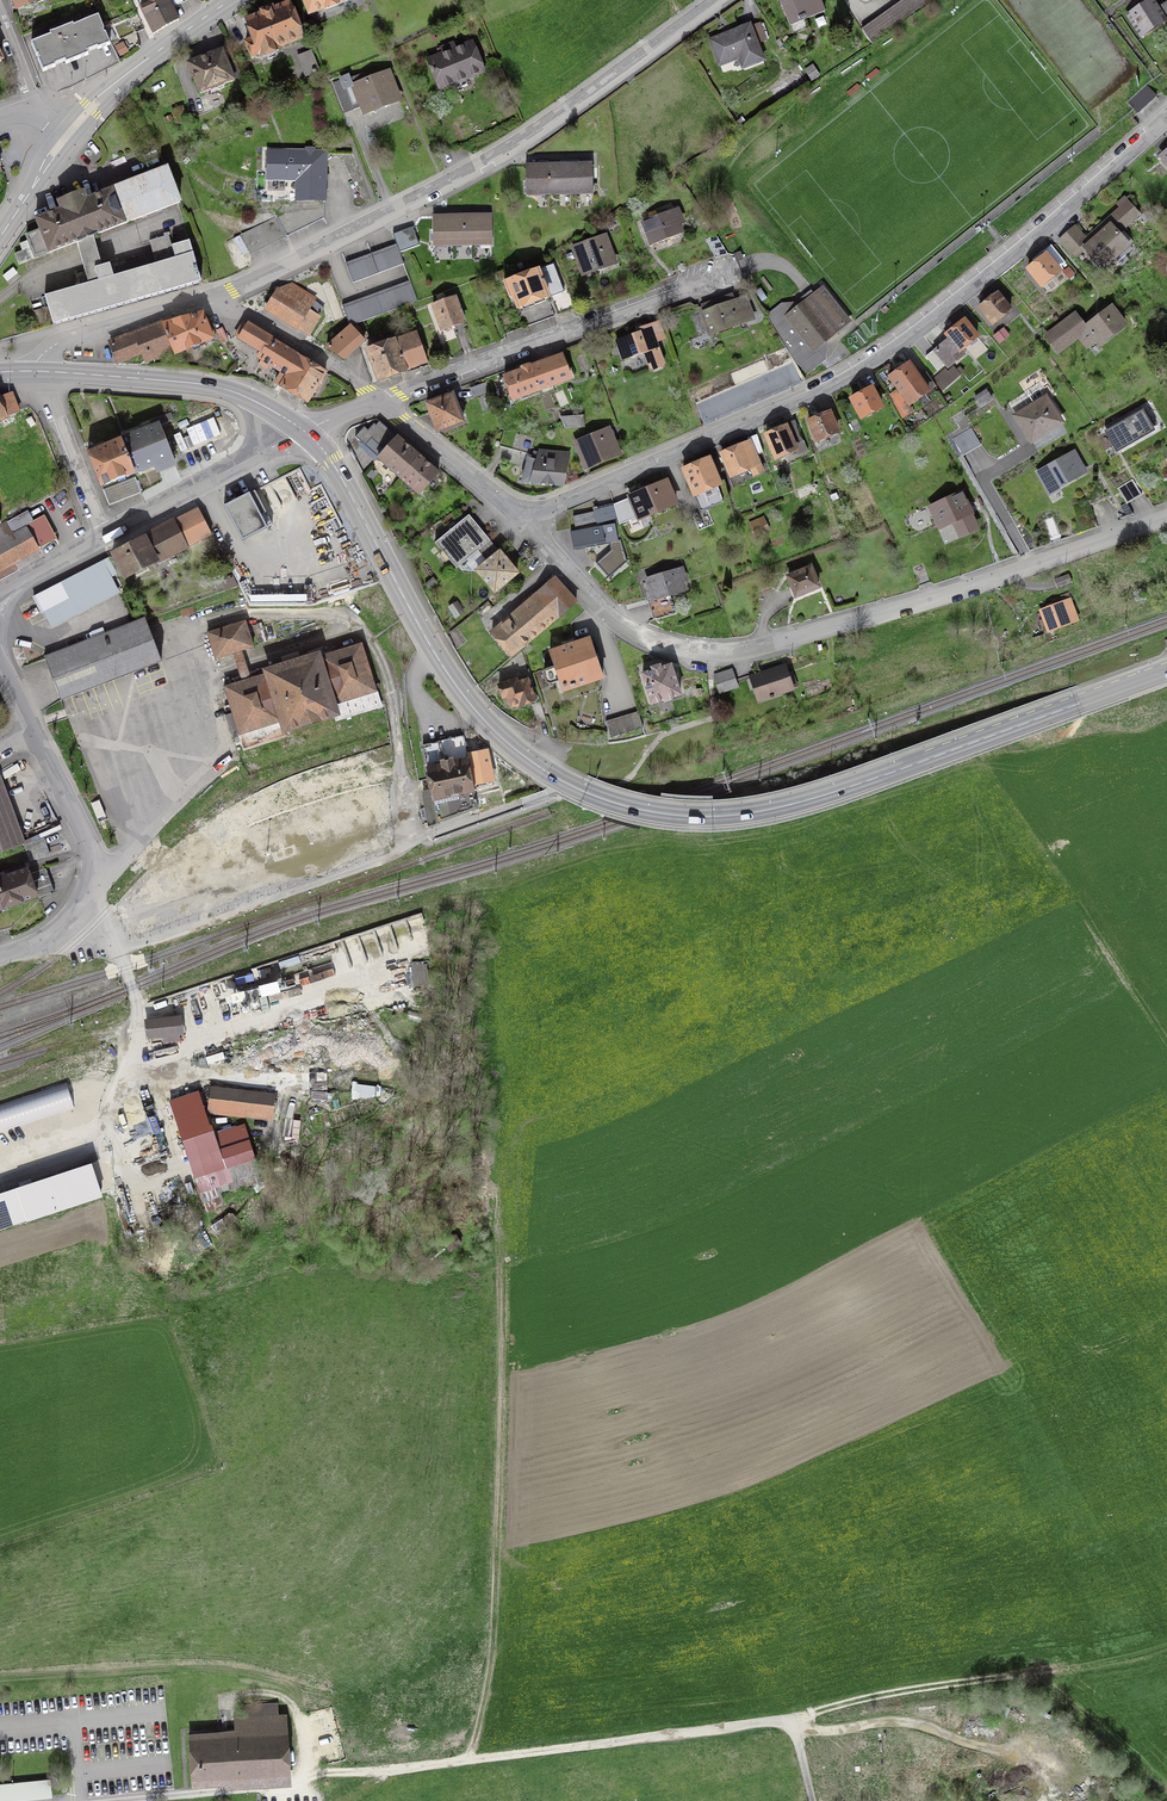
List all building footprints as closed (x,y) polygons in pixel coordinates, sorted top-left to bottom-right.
[(178,20),(169,0),(156,0),(140,7),(153,34),(178,20)] [(309,15),(327,8),(347,0),(304,0),(309,15)] [(790,22),(823,9),(820,0),(781,0),(790,22)] [(862,29),(871,42),(929,0),(902,0),(862,29)] [(1129,15),(1143,37),(1144,37),(1165,23),(1165,22),(1152,0),(1129,15)] [(262,15),(247,21),(254,40),(245,43),(246,45),(247,45),(251,59),(260,54),(261,56),(278,50),(278,48),(302,39),(288,5),(273,11),(272,8),(261,12),(262,15)] [(81,12),(48,25),(51,36),(32,43),(37,56),(38,56),(43,72),(56,67),(55,66),(65,62),(66,64),(88,55),(87,52),(97,48),(98,50),(110,45),(103,30),(104,29),(98,16),(85,21),(81,12)] [(129,17),(136,33),(144,29),(137,14),(129,17)] [(749,26),(710,41),(720,65),(743,56),(747,66),(762,60),(756,44),(765,40),(759,24),(750,27),(749,26)] [(475,44),(432,61),(443,89),(485,72),(475,44)] [(229,48),(188,64),(200,94),(241,78),(229,48)] [(311,52),(299,57),(306,76),(319,71),(311,52)] [(355,79),(344,83),(350,100),(360,96),(362,101),(361,102),(365,113),(399,100),(388,73),(357,85),(355,79)] [(1128,102),(1138,113),(1156,96),(1147,86),(1128,102)] [(297,199),(312,199),(324,200),(325,152),(268,151),(268,178),(285,178),(285,170),(298,170),(297,199)] [(154,173),(112,189),(126,223),(180,202),(164,163),(152,168),(154,173)] [(593,192),(592,165),(526,167),(527,194),(593,192)] [(96,234),(126,223),(112,189),(87,199),(84,191),(58,202),(61,209),(36,219),(40,231),(49,253),(77,242),(96,234)] [(1117,204),(1121,208),(1102,225),(1106,229),(1084,248),(1103,269),(1122,252),(1125,255),(1132,249),(1118,233),(1139,214),(1124,197),(1117,204)] [(324,215),(324,200),(312,199),(277,217),(285,234),(324,215)] [(650,220),(643,222),(652,245),(682,234),(678,224),(682,222),(677,209),(658,216),(656,211),(648,214),(650,220)] [(433,216),(434,247),(492,245),(491,219),(480,219),(480,215),(471,215),(471,219),(461,219),(460,215),(452,215),(452,220),(441,220),(441,216),(433,216)] [(275,219),(241,236),(251,254),(284,237),(275,219)] [(1075,226),(1067,233),(1079,248),(1087,240),(1075,226)] [(412,227),(393,234),(397,247),(399,252),(419,245),(412,227)] [(19,265),(49,253),(40,231),(26,236),(28,241),(19,244),(22,251),(14,254),(19,265)] [(1079,248),(1067,233),(1059,240),(1072,255),(1072,254),(1079,248)] [(77,242),(85,271),(105,265),(96,234),(77,242)] [(706,239),(715,257),(727,253),(716,235),(706,239)] [(175,259),(171,260),(164,237),(149,241),(156,264),(113,276),(109,264),(105,265),(85,271),(88,283),(45,296),(53,325),(58,323),(206,280),(198,252),(192,254),(189,241),(171,246),(175,259)] [(609,249),(605,239),(577,249),(585,271),(615,260),(611,248),(609,249)] [(353,283),(404,264),(399,252),(397,247),(346,266),(353,283)] [(1036,263),(1028,269),(1041,285),(1059,271),(1058,269),(1066,263),(1055,250),(1047,257),(1046,255),(1042,258),(1039,255),(1033,260),(1036,263)] [(498,317),(505,335),(555,316),(548,298),(551,297),(558,315),(575,308),(568,289),(560,292),(550,265),(504,283),(510,298),(515,297),(519,309),(498,317)] [(410,281),(342,305),(350,326),(417,301),(410,281)] [(266,308),(297,327),(313,301),(314,299),(290,284),(277,290),(266,308)] [(798,361),(808,373),(821,362),(812,351),(848,322),(823,289),(794,311),(791,307),(771,319),(782,336),(780,337),(792,355),(793,355),(797,362),(798,361)] [(982,306),(980,308),(992,324),(1010,310),(998,294),(988,301),(986,298),(980,303),(982,306)] [(753,319),(745,297),(725,305),(723,298),(702,306),(704,312),(703,313),(711,334),(753,319)] [(455,298),(432,306),(441,330),(464,322),(455,298)] [(324,308),(313,301),(297,327),(308,334),(324,308)] [(1075,315),(1046,337),(1058,352),(1079,336),(1088,347),(1097,340),(1100,344),(1124,325),(1111,308),(1105,312),(1103,310),(1091,319),(1093,322),(1085,328),(1075,315)] [(173,350),(175,355),(213,339),(212,337),(215,336),(208,319),(205,320),(203,314),(164,326),(173,350)] [(950,339),(935,351),(945,364),(948,367),(963,354),(960,350),(977,336),(965,320),(955,328),(952,324),(944,331),(950,339)] [(244,322),(236,336),(261,351),(269,338),(244,322)] [(638,333),(616,341),(623,360),(644,352),(650,369),(654,370),(662,367),(664,364),(656,342),(665,339),(659,322),(637,330),(638,333)] [(146,361),(173,350),(164,326),(163,324),(110,342),(117,362),(142,353),(146,361)] [(344,359),(364,341),(357,334),(360,331),(356,326),(353,329),(351,327),(327,347),(344,359)] [(1003,329),(994,337),(1000,343),(1009,336),(1003,329)] [(416,332),(397,340),(408,369),(427,361),(416,332)] [(288,376),(300,357),(269,338),(261,351),(257,357),(262,360),(260,364),(266,368),(269,364),(282,372),(275,383),(280,386),(287,376),(288,376)] [(379,381),(408,369),(397,340),(367,351),(379,381)] [(945,364),(935,351),(927,357),(937,370),(945,364)] [(530,367),(538,390),(570,378),(561,355),(530,367)] [(280,386),(307,402),(326,372),(300,357),(288,376),(287,376),(280,386)] [(792,363),(697,405),(705,423),(800,382),(792,363)] [(909,363),(890,376),(909,404),(936,386),(926,372),(918,378),(909,363)] [(513,400),(538,390),(530,367),(529,366),(522,369),(522,370),(499,379),(502,385),(507,383),(513,400)] [(942,390),(960,375),(954,368),(948,372),(946,369),(934,379),(942,390)] [(470,388),(474,397),(489,392),(486,383),(470,388)] [(872,388),(851,399),(861,417),(881,406),(872,388)] [(986,391),(975,398),(981,407),(992,400),(986,391)] [(19,411),(12,393),(0,397),(0,418),(19,411)] [(427,404),(438,432),(463,422),(459,413),(465,411),(461,402),(455,402),(452,394),(427,404)] [(1031,440),(1060,422),(1046,398),(1016,416),(1031,440)] [(1104,431),(1116,453),(1155,431),(1143,409),(1104,431)] [(814,419),(808,421),(816,440),(838,431),(830,413),(819,417),(817,414),(813,416),(814,419)] [(159,426),(173,420),(170,414),(151,423),(153,428),(142,432),(142,431),(121,440),(134,473),(155,465),(155,464),(172,457),(159,426)] [(583,418),(563,419),(566,427),(584,426),(583,418)] [(379,458),(399,477),(419,456),(379,421),(376,425),(374,423),(368,430),(364,427),(355,437),(366,446),(373,438),(385,448),(377,458),(379,458)] [(786,426),(794,444),(803,441),(795,422),(786,426)] [(794,444),(786,426),(766,435),(775,457),(796,449),(794,444)] [(971,428),(953,438),(962,454),(980,443),(971,428)] [(612,438),(609,429),(576,443),(586,466),(619,452),(617,450),(621,448),(616,436),(612,438)] [(503,434),(499,446),(529,454),(532,444),(524,442),(523,434),(503,434)] [(756,455),(763,453),(757,436),(749,440),(749,442),(722,453),(731,476),(750,468),(753,475),(763,471),(756,455)] [(101,486),(134,473),(121,440),(87,453),(101,486)] [(522,482),(563,485),(566,469),(565,469),(568,454),(539,449),(537,458),(529,458),(522,482)] [(1045,484),(1044,484),(1050,495),(1059,489),(1058,487),(1078,476),(1070,462),(1078,457),(1075,451),(1038,472),(1045,484)] [(439,473),(419,456),(399,477),(419,494),(439,473)] [(698,493),(705,510),(723,502),(717,485),(720,484),(709,458),(683,469),(694,495),(698,493)] [(136,479),(103,492),(109,508),(142,495),(136,479)] [(1127,504),(1142,495),(1132,479),(1117,488),(1127,504)] [(631,499),(638,516),(639,518),(675,503),(666,482),(631,497),(631,499)] [(257,490),(224,506),(249,554),(259,556),(276,547),(270,536),(278,532),(257,490)] [(961,493),(931,507),(940,528),(953,522),(959,535),(976,528),(961,493)] [(619,524),(638,516),(631,499),(614,506),(619,524)] [(172,554),(211,533),(199,508),(155,531),(168,556),(172,564),(178,561),(175,556),(172,554)] [(40,548),(28,524),(32,520),(27,511),(8,523),(7,522),(0,525),(0,569),(40,548)] [(597,511),(573,517),(575,526),(599,521),(597,511)] [(436,542),(457,567),(477,551),(488,542),(468,516),(436,542)] [(1052,516),(1043,520),(1051,538),(1060,535),(1052,516)] [(763,517),(750,523),(755,536),(763,533),(760,527),(767,524),(763,517)] [(571,532),(574,550),(610,543),(606,526),(571,532)] [(113,553),(126,578),(168,556),(155,531),(113,553)] [(499,551),(497,553),(488,542),(477,551),(486,562),(477,570),(495,591),(497,590),(499,592),(507,584),(505,582),(517,571),(510,564),(515,559),(510,553),(505,557),(499,551)] [(116,574),(108,558),(33,597),(41,612),(70,598),(110,577),(116,574)] [(913,567),(920,586),(930,582),(923,563),(913,567)] [(811,567),(788,577),(796,596),(819,587),(811,567)] [(652,600),(658,618),(675,613),(670,595),(683,591),(680,582),(685,581),(681,569),(662,574),(660,573),(655,575),(654,577),(648,579),(648,581),(643,583),(648,601),(652,600)] [(1068,574),(1054,580),(1057,588),(1072,583),(1068,574)] [(232,575),(222,579),(226,590),(238,586),(232,575)] [(110,577),(70,598),(77,613),(118,592),(110,577)] [(556,579),(492,633),(511,657),(576,601),(556,579)] [(1068,593),(1053,598),(1056,605),(1049,608),(1047,604),(1041,607),(1043,610),(1041,611),(1044,618),(1040,620),(1042,625),(1046,624),(1049,632),(1055,630),(1054,628),(1077,620),(1068,593)] [(457,602),(448,608),(455,618),(463,612),(457,602)] [(183,618),(195,614),(193,608),(181,612),(183,618)] [(145,619),(94,639),(110,681),(161,662),(145,619)] [(245,621),(207,633),(215,659),(253,647),(245,621)] [(253,625),(258,643),(276,638),(271,623),(263,626),(262,623),(253,625)] [(603,678),(590,638),(550,651),(555,666),(545,669),(544,671),(548,682),(550,684),(560,680),(563,691),(603,678)] [(61,700),(110,681),(94,639),(45,658),(61,700)] [(334,714),(336,720),(381,706),(362,643),(319,657),(318,654),(266,671),(267,673),(224,687),(239,732),(232,734),(235,743),(241,741),(244,749),(289,735),(287,729),(334,714)] [(643,674),(652,703),(680,694),(671,665),(643,674)] [(784,667),(754,677),(761,699),(791,689),(784,667)] [(731,671),(714,677),(720,692),(737,686),(731,671)] [(516,680),(499,686),(506,704),(510,703),(511,707),(520,704),(520,705),(534,700),(528,680),(521,682),(520,679),(516,681),(516,680)] [(540,702),(532,704),(537,721),(545,719),(540,702)] [(643,728),(638,711),(606,721),(610,737),(643,728)] [(467,751),(464,736),(423,745),(432,793),(429,794),(429,791),(423,792),(429,825),(478,807),(473,782),(467,751)] [(475,750),(467,751),(473,782),(493,778),(487,751),(476,752),(475,750)] [(22,844),(0,783),(0,852),(22,844)] [(37,896),(27,867),(0,877),(0,909),(37,896)] [(46,868),(30,874),(38,898),(54,892),(46,868)] [(253,973),(235,978),(237,985),(254,980),(253,973)] [(181,1032),(179,1017),(147,1021),(148,1036),(164,1034),(165,1041),(177,1040),(177,1033),(181,1032)] [(3,1126),(65,1093),(57,1077),(51,1067),(41,1067),(0,1090),(0,1127),(3,1126)] [(57,1077),(65,1093),(81,1084),(73,1069),(57,1077)] [(240,1110),(270,1114),(272,1096),(213,1089),(211,1107),(211,1113),(240,1115),(240,1110)] [(199,1190),(259,1171),(245,1126),(215,1136),(211,1127),(210,1127),(198,1092),(170,1101),(199,1190)] [(65,1093),(3,1126),(23,1164),(84,1131),(66,1096),(65,1093)] [(126,1119),(143,1112),(140,1104),(123,1110),(126,1119)] [(141,1123),(147,1121),(144,1113),(127,1119),(131,1128),(125,1130),(128,1138),(145,1132),(141,1123)] [(100,1194),(90,1165),(48,1178),(57,1208),(100,1194)] [(57,1208),(48,1178),(0,1194),(0,1229),(56,1211),(57,1208)] [(447,1240),(448,1241),(445,1243),(450,1250),(460,1243),(456,1236),(453,1238),(452,1237),(447,1240)] [(189,1735),(192,1783),(288,1777),(284,1714),(278,1715),(277,1704),(244,1706),(245,1717),(234,1718),(235,1732),(189,1735)] [(52,1797),(50,1779),(0,1784),(0,1800),(8,1800),(52,1797)]
